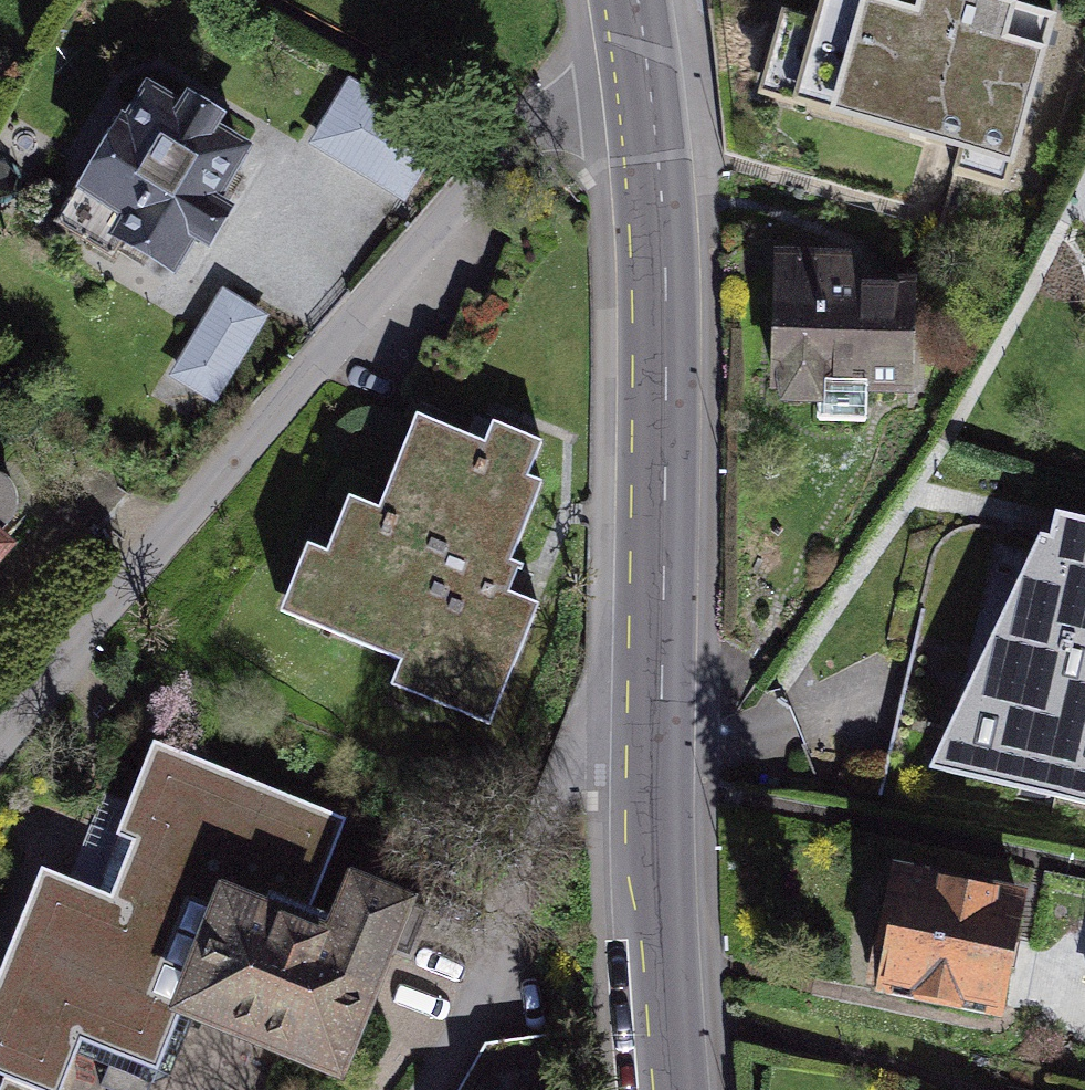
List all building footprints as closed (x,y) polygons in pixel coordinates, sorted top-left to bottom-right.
[(757,2),(723,117),(1006,199),(1059,20),(992,0),(905,0),(900,18),(838,0),(820,0),(815,19),(757,2)] [(451,149),(352,91),(316,153),(415,211),(451,149)] [(254,167),(131,97),(52,235),(176,305),(254,167)] [(916,266),(773,263),(771,404),(914,407),(916,266)] [(277,327),(226,301),(178,394),(229,420),(277,327)] [(489,466),(415,437),(383,517),(348,503),(329,552),(303,542),(272,620),(402,670),(392,697),(502,740),(560,593),(513,575),(544,497),(521,488),(532,458),(498,445),(489,466)] [(18,553),(1,538),(14,524),(17,518),(18,510),(18,504),(15,497),(12,491),(5,485),(0,483),(0,574),(18,553)] [(1056,512),(1050,525),(934,763),(1084,797),(1084,518),(1056,512)] [(155,767),(127,844),(142,850),(123,904),(46,876),(0,1002),(0,1080),(29,1089),(78,1089),(90,1058),(172,1088),(187,1046),(309,1089),(341,1089),(393,947),(325,922),(355,840),(155,767)] [(1028,915),(890,886),(867,997),(1005,1026),(1028,915)] [(554,1050),(475,1053),(476,1089),(555,1089),(554,1050)]
